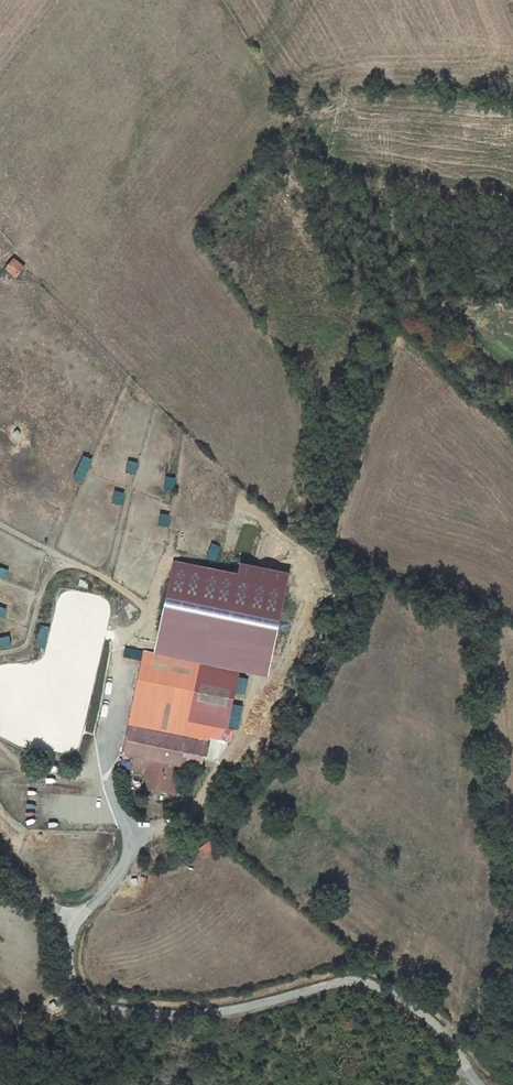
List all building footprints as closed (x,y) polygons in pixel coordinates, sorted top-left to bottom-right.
[(12,258),(5,269),(19,276),(26,265),(12,258)] [(177,781),(181,766),(186,768),(190,751),(208,754),(210,746),(221,748),(225,728),(189,720),(199,664),(189,661),(146,652),(125,757),(138,760),(136,772),(150,775),(147,788),(180,796),(181,782),(177,781)] [(199,664),(189,720),(225,728),(237,672),(199,664)] [(177,781),(181,782),(180,796),(183,783),(186,768),(181,766),(177,781)]
